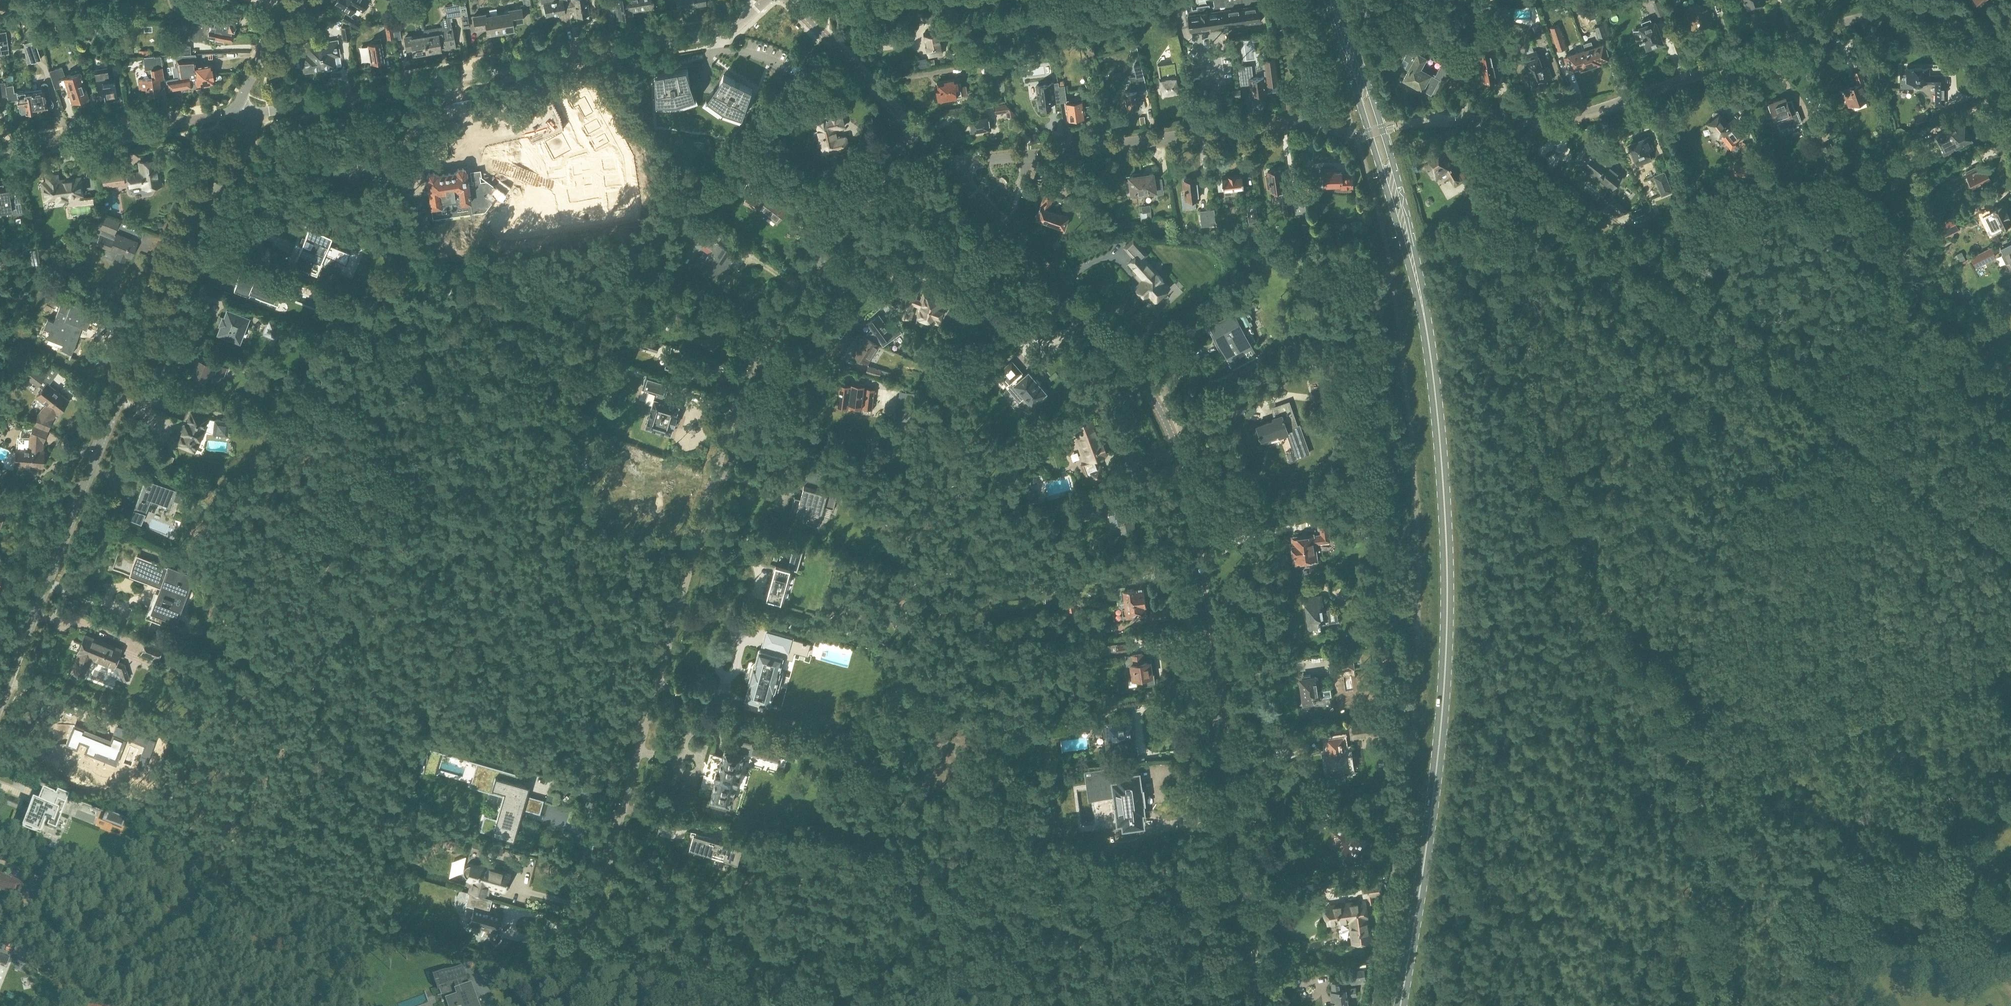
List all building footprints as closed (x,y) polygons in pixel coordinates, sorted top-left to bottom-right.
[(355,6),(364,11),(367,8),(364,6),(368,0),(337,0),(336,3),(344,7),(342,10),(347,13),(346,15),(345,14),(342,19),(365,32),(368,27),(349,16),(350,14),(350,15),(355,6)] [(461,15),(459,0),(452,0),(453,4),(445,6),(447,17),(461,15)] [(469,27),(465,2),(464,0),(459,0),(461,15),(464,28),(469,27)] [(567,0),(541,0),(541,3),(544,3),(546,16),(564,13),(564,12),(569,12),(567,0)] [(567,0),(569,12),(574,11),(575,16),(589,14),(586,0),(567,0)] [(616,5),(611,6),(613,19),(632,16),(630,0),(615,0),(616,5)] [(631,11),(653,8),(652,0),(630,0),(631,11)] [(679,9),(705,5),(705,0),(677,0),(679,9)] [(1253,14),(1251,0),(1189,0),(1192,23),(1241,16),(1240,15),(1253,14)] [(1653,2),(1658,16),(1665,13),(1661,0),(1659,0),(1653,2)] [(1747,8),(1764,3),(1763,0),(1744,0),(1747,8)] [(105,15),(111,9),(104,3),(99,9),(97,11),(103,17),(105,15)] [(1694,27),(1711,21),(1705,3),(1687,9),(1694,27)] [(1490,4),(1483,6),(1484,13),(1492,11),(1490,4)] [(313,12),(325,19),(329,13),(317,6),(313,12)] [(501,32),(498,14),(497,14),(497,8),(489,10),(490,13),(473,16),(476,28),(486,26),(488,34),(501,32)] [(498,14),(501,32),(513,29),(512,22),(523,20),(521,8),(504,11),(504,13),(498,14)] [(213,25),(234,29),(235,28),(236,28),(236,25),(235,24),(235,21),(240,21),(241,14),(237,13),(216,9),(213,25)] [(938,30),(937,23),(942,22),(940,11),(924,13),(926,25),(929,25),(930,31),(924,32),(927,45),(925,46),(926,50),(927,51),(928,56),(936,55),(935,51),(941,50),(938,30)] [(427,53),(440,51),(440,50),(455,47),(451,25),(452,25),(450,17),(444,18),(442,21),(443,27),(423,30),(424,36),(427,53)] [(1652,24),(1650,18),(1641,22),(1643,27),(1634,30),(1637,39),(1642,37),(1643,39),(1645,38),(1648,48),(1655,46),(1655,44),(1662,41),(1655,23),(1652,24)] [(1595,26),(1597,33),(1598,37),(1608,34),(1604,24),(1606,24),(1604,19),(1596,21),(1598,25),(1595,26)] [(84,25),(87,33),(91,41),(100,37),(94,21),(84,25)] [(201,23),(197,22),(192,21),(189,38),(202,41),(203,35),(216,37),(215,41),(223,43),(224,39),(231,40),(234,29),(213,25),(201,23)] [(395,39),(401,38),(400,32),(399,21),(392,22),(395,39)] [(384,23),(386,33),(387,39),(394,38),(392,22),(384,23)] [(1390,39),(1407,35),(1404,22),(1387,27),(1390,39)] [(1542,32),(1539,24),(1530,27),(1533,35),(1542,32)] [(1567,47),(1559,24),(1550,27),(1558,50),(1567,47)] [(344,41),(351,39),(348,26),(342,27),(344,41)] [(0,46),(1,50),(9,49),(6,31),(0,32),(0,45),(0,46)] [(1491,33),(1493,44),(1500,43),(1497,32),(1491,33)] [(327,42),(326,35),(323,33),(318,34),(319,41),(323,69),(325,69),(327,70),(331,70),(333,67),(336,67),(334,53),(339,52),(337,40),(327,42)] [(412,51),(413,51),(414,55),(427,53),(424,36),(412,38),(412,36),(405,37),(407,50),(412,50),(412,51)] [(1176,93),(1175,91),(1178,91),(1179,89),(1178,82),(1179,82),(1178,76),(1189,75),(1178,36),(1170,37),(1174,62),(1159,64),(1161,78),(1162,82),(1163,91),(1165,93),(1167,92),(1168,94),(1176,93)] [(27,63),(41,59),(34,38),(31,39),(32,41),(23,44),(27,63)] [(381,42),(380,38),(374,39),(375,43),(368,44),(368,46),(362,47),(364,60),(371,59),(371,61),(384,59),(381,42)] [(304,72),(323,69),(319,41),(313,42),(312,44),(306,45),(307,54),(302,55),(303,62),(301,64),(302,68),(304,69),(304,72)] [(1606,43),(1596,46),(1595,47),(1593,41),(1584,44),(1585,50),(1592,67),(1598,65),(1598,63),(1604,61),(1602,57),(1610,54),(1606,43)] [(191,54),(191,45),(168,46),(169,55),(177,55),(178,55),(191,54)] [(1130,77),(1131,81),(1136,81),(1137,81),(1145,80),(1141,63),(1138,47),(1130,48),(1135,65),(1138,76),(1130,77)] [(1415,51),(1410,48),(1404,59),(1409,61),(1406,67),(1410,69),(1405,77),(1416,83),(1415,84),(1421,88),(1422,86),(1432,92),(1439,78),(1431,73),(1431,72),(1422,67),(1423,67),(1420,65),(1425,55),(1415,50),(1415,51)] [(1497,81),(1493,59),(1492,56),(1493,55),(1491,49),(1478,51),(1485,83),(1497,81)] [(1585,69),(1592,67),(1585,50),(1566,56),(1569,67),(1577,64),(1578,69),(1584,67),(1585,69)] [(1527,66),(1530,73),(1524,75),(1527,85),(1533,83),(1533,84),(1552,78),(1549,67),(1544,68),(1543,67),(1542,67),(1537,52),(1526,56),(1530,66),(1527,66)] [(178,60),(181,78),(185,77),(191,76),(216,72),(215,67),(214,65),(212,66),(211,63),(198,65),(196,54),(191,54),(178,55),(177,55),(178,60)] [(163,67),(161,58),(161,56),(154,57),(154,55),(149,56),(143,57),(145,70),(151,69),(152,77),(145,78),(145,79),(138,80),(140,88),(147,87),(148,94),(161,92),(157,68),(163,67)] [(1270,75),(1271,83),(1281,82),(1277,56),(1263,58),(1265,76),(1270,75)] [(1003,72),(1001,57),(991,58),(992,63),(995,63),(996,73),(1003,72)] [(1252,64),(1239,66),(1240,70),(1247,70),(1248,78),(1241,79),(1241,84),(1252,83),(1253,93),(1267,92),(1266,84),(1271,83),(1270,75),(1265,76),(1254,77),(1253,77),(1252,64)] [(65,76),(62,67),(49,71),(55,88),(67,84),(71,95),(69,96),(70,101),(72,100),(72,101),(80,98),(81,102),(88,100),(87,96),(88,96),(82,77),(83,76),(82,74),(81,74),(80,71),(79,69),(71,72),(72,74),(65,76)] [(109,79),(107,67),(95,69),(98,89),(103,89),(105,100),(118,98),(115,78),(109,79)] [(1921,88),(1921,82),(1927,82),(1928,69),(1933,69),(1933,68),(1908,68),(1907,73),(1901,73),(1900,88),(1921,88)] [(679,112),(699,105),(697,98),(688,69),(656,74),(657,105),(658,105),(658,113),(679,112)] [(1247,70),(1240,70),(1241,79),(1248,78),(1247,70)] [(1848,105),(1867,99),(1864,91),(1866,90),(1864,83),(1865,83),(1861,71),(1854,73),(1858,85),(1844,90),(1847,96),(1845,96),(1848,105)] [(200,79),(201,85),(215,83),(214,79),(216,79),(217,77),(216,72),(191,76),(192,80),(200,79)] [(742,118),(752,89),(724,74),(706,99),(706,100),(702,106),(719,118),(739,125),(742,118)] [(188,87),(201,85),(200,79),(192,80),(191,76),(185,77),(181,78),(173,79),(167,80),(168,90),(178,88),(182,88),(182,89),(182,90),(189,89),(189,88),(188,88),(188,87)] [(1936,76),(1936,82),(1936,99),(1936,105),(1937,105),(1944,105),(1944,76),(1936,76)] [(949,102),(948,97),(961,95),(959,86),(961,86),(959,77),(937,81),(938,89),(936,89),(937,91),(935,93),(936,96),(938,98),(938,99),(940,99),(941,103),(949,102)] [(1061,102),(1059,85),(1059,81),(1052,82),(1052,83),(1037,85),(1040,108),(1051,106),(1051,103),(1061,102)] [(1140,107),(1137,81),(1136,81),(1131,81),(1130,81),(1131,91),(1124,92),(1127,109),(1140,107)] [(49,89),(48,89),(47,84),(47,83),(46,83),(45,83),(44,83),(43,84),(42,84),(42,85),(42,90),(32,91),(35,109),(47,107),(52,106),(53,106),(53,105),(53,104),(53,103),(53,102),(52,101),(52,100),(51,100),(49,89)] [(32,91),(32,90),(32,89),(17,92),(18,93),(14,93),(13,92),(15,92),(13,85),(6,86),(8,95),(8,100),(14,100),(14,98),(18,98),(20,111),(21,112),(23,112),(24,112),(24,110),(26,110),(26,111),(35,110),(32,91)] [(1065,85),(1059,85),(1061,102),(1067,101),(1069,118),(1085,116),(1085,115),(1091,114),(1090,104),(1084,105),(1083,97),(1067,99),(1065,85)] [(493,154),(493,155),(493,156),(531,229),(532,230),(534,230),(579,224),(580,223),(580,222),(581,221),(581,220),(576,209),(601,206),(603,218),(603,219),(604,219),(604,220),(605,220),(606,221),(635,217),(635,216),(636,216),(636,215),(637,215),(637,214),(637,213),(630,158),(595,93),(595,92),(594,92),(593,92),(592,92),(564,98),(563,98),(563,99),(562,99),(562,100),(561,100),(561,101),(561,102),(561,103),(588,154),(570,164),(569,163),(568,162),(567,162),(566,162),(565,162),(564,162),(563,163),(562,164),(562,165),(561,166),(561,167),(562,167),(562,168),(544,178),(527,147),(527,146),(526,146),(526,145),(525,145),(524,145),(523,145),(495,151),(494,152),(493,152),(493,153),(493,154)] [(1788,107),(1785,98),(1768,104),(1774,120),(1785,116),(1789,127),(1796,125),(1790,107),(1788,107)] [(1016,113),(1014,101),(995,104),(996,112),(1006,111),(1007,115),(1016,113)] [(1721,136),(1725,141),(1731,149),(1739,143),(1738,141),(1745,135),(1736,124),(1737,123),(1734,119),(1729,123),(1728,122),(1726,123),(1719,114),(1717,112),(1715,112),(1713,114),(1713,116),(1714,118),(1707,124),(1718,138),(1721,136)] [(1927,112),(1914,118),(1918,127),(1930,121),(1927,112)] [(981,130),(990,129),(988,113),(978,115),(978,116),(970,117),(972,131),(981,129),(981,130)] [(837,138),(835,129),(843,127),(844,126),(842,116),(841,115),(816,120),(823,153),(848,148),(849,147),(847,137),(845,136),(837,138)] [(1966,145),(1971,142),(1971,141),(1963,124),(1936,137),(1944,154),(1966,143),(1966,145)] [(1911,145),(1919,141),(1915,133),(1907,137),(1911,145)] [(1653,147),(1649,138),(1650,138),(1649,136),(1630,144),(1638,166),(1640,166),(1639,164),(1650,160),(1650,161),(1652,161),(1648,150),(1654,148),(1654,147),(1653,147)] [(1878,150),(1893,143),(1890,136),(1875,144),(1878,150)] [(1751,156),(1752,142),(1742,141),(1741,155),(1751,156)] [(1836,158),(1831,142),(1822,146),(1827,161),(1836,158)] [(1592,153),(1587,148),(1577,161),(1583,165),(1581,167),(1599,182),(1611,191),(1624,174),(1612,165),(1594,151),(1592,153)] [(1440,150),(1431,156),(1428,158),(1433,167),(1430,169),(1435,177),(1447,169),(1456,184),(1467,178),(1463,171),(1458,174),(1449,159),(1447,161),(1440,150)] [(734,159),(722,152),(716,161),(729,169),(734,159)] [(180,155),(174,158),(177,163),(183,160),(180,155)] [(124,170),(102,174),(104,186),(125,183),(125,179),(129,178),(130,186),(143,184),(144,187),(161,185),(159,173),(158,173),(156,159),(140,162),(141,171),(128,173),(128,174),(124,175),(124,170)] [(1752,178),(1753,167),(1739,166),(1738,177),(1752,178)] [(1979,169),(1978,166),(1966,172),(1974,187),(1991,179),(1989,176),(1989,174),(1988,171),(1986,170),(1984,166),(1979,169)] [(1325,179),(1325,183),(1342,183),(1342,188),(1342,187),(1353,187),(1353,188),(1353,175),(1353,176),(1342,176),(1342,172),(1336,172),(1336,168),(1323,168),(1323,167),(1322,167),(1323,179),(1325,179)] [(1939,182),(1954,174),(1950,167),(1935,175),(1939,182)] [(429,173),(427,175),(436,244),(474,239),(465,170),(462,168),(457,169),(455,172),(436,175),(436,174),(434,172),(429,173)] [(1282,169),(1277,170),(1275,169),(1272,169),(1271,171),(1269,171),(1271,190),(1278,189),(1278,193),(1283,192),(1284,202),(1290,201),(1290,200),(1292,199),(1291,193),(1292,192),(1291,190),(1290,189),(1290,188),(1284,189),(1284,187),(1282,169)] [(1653,175),(1661,196),(1673,191),(1665,171),(1653,175)] [(717,185),(722,177),(715,172),(710,180),(717,185)] [(1141,173),(1144,192),(1155,190),(1156,193),(1163,192),(1161,178),(1154,179),(1154,173),(1151,173),(1151,172),(1141,173)] [(1132,193),(1144,192),(1141,173),(1133,174),(1133,176),(1130,176),(1131,184),(1127,185),(1128,193),(1132,193)] [(1225,178),(1217,179),(1219,191),(1225,190),(1226,195),(1232,194),(1232,193),(1232,191),(1231,189),(1232,189),(1240,188),(1244,187),(1243,182),(1244,182),(1244,180),(1243,179),(1243,175),(1242,175),(1240,175),(1239,174),(1236,174),(1235,176),(1225,177),(1225,178)] [(57,198),(60,199),(64,199),(66,196),(82,194),(80,176),(58,180),(57,175),(47,176),(48,181),(45,182),(46,189),(44,189),(45,199),(57,198)] [(1092,182),(1095,193),(1107,189),(1103,178),(1092,182)] [(1199,178),(1183,179),(1185,200),(1193,199),(1193,203),(1199,202),(1198,199),(1202,198),(1199,178)] [(0,183),(0,211),(0,212),(12,210),(11,208),(16,208),(15,203),(21,202),(19,190),(9,191),(9,187),(8,181),(1,182),(1,183),(0,183)] [(769,197),(764,194),(764,193),(751,185),(747,192),(749,193),(744,203),(756,210),(759,206),(761,207),(760,209),(777,222),(787,209),(769,196),(769,197)] [(1308,197),(1314,196),(1312,185),(1306,187),(1308,197)] [(1054,195),(1045,192),(1036,218),(1065,229),(1070,216),(1049,209),(1054,195)] [(1080,201),(1084,210),(1094,206),(1089,197),(1080,201)] [(1295,201),(1297,212),(1307,211),(1305,199),(1295,201)] [(1284,214),(1292,212),(1290,201),(1284,202),(1283,202),(1284,214)] [(16,208),(11,208),(12,210),(12,215),(23,213),(21,202),(15,203),(16,208)] [(1256,202),(1246,204),(1249,222),(1259,220),(1256,202)] [(1621,213),(1607,202),(1601,210),(1610,217),(1621,213)] [(1993,231),(2003,226),(2004,227),(2006,226),(2006,225),(2010,222),(2010,220),(2004,205),(1997,208),(1997,207),(1994,208),(1995,209),(1983,215),(1991,232),(1993,231)] [(1644,214),(1641,208),(1634,211),(1636,217),(1644,214)] [(1217,224),(1215,209),(1200,210),(1202,226),(1217,224)] [(1945,236),(1959,230),(1952,215),(1938,221),(1945,236)] [(100,227),(115,233),(119,222),(104,216),(100,227)] [(719,239),(723,234),(708,224),(701,219),(697,225),(704,230),(697,240),(712,250),(701,267),(716,277),(721,269),(725,272),(736,256),(717,243),(708,238),(711,234),(719,239)] [(337,236),(308,224),(305,232),(305,234),(301,233),(298,241),(301,242),(300,244),(293,264),(300,267),(299,269),(307,273),(308,270),(316,273),(319,265),(325,267),(329,256),(330,256),(346,262),(351,250),(334,244),(337,236)] [(84,237),(92,240),(94,233),(87,230),(84,237)] [(137,242),(117,234),(115,240),(108,237),(100,234),(97,243),(118,252),(116,258),(125,261),(127,256),(131,257),(137,242)] [(1975,267),(1996,256),(1991,247),(1971,257),(1975,267)] [(41,264),(38,248),(30,250),(33,266),(41,264)] [(1155,299),(1168,287),(1162,280),(1164,279),(1140,252),(1129,262),(1145,279),(1137,287),(1146,296),(1150,293),(1155,299)] [(1957,254),(1961,262),(1966,259),(1962,252),(1957,254)] [(241,270),(235,284),(251,290),(251,288),(273,297),(276,289),(284,292),(285,287),(241,270)] [(939,323),(946,304),(941,302),(939,301),(940,299),(923,293),(921,300),(916,298),(918,292),(907,288),(906,290),(903,300),(899,310),(904,311),(901,319),(911,323),(915,311),(912,310),(914,304),(921,307),(917,317),(934,323),(934,321),(939,323)] [(707,301),(693,292),(689,298),(699,305),(698,306),(703,308),(707,301)] [(87,328),(94,311),(63,298),(54,321),(47,318),(44,328),(50,330),(47,338),(63,344),(61,349),(71,353),(69,357),(70,357),(78,337),(75,335),(78,325),(87,328)] [(1227,355),(1226,356),(1231,364),(1233,367),(1250,358),(1245,351),(1252,347),(1252,345),(1257,343),(1252,333),(1254,331),(1250,324),(1253,323),(1250,318),(1252,317),(1247,307),(1211,326),(1227,355)] [(222,324),(219,332),(225,334),(224,337),(226,339),(229,340),(232,339),(232,337),(239,340),(248,317),(227,309),(224,317),(223,317),(220,323),(222,324)] [(679,318),(686,322),(689,317),(682,313),(679,318)] [(866,336),(879,344),(881,341),(882,342),(893,334),(879,314),(868,323),(872,328),(866,336)] [(269,320),(263,333),(275,338),(281,324),(269,320)] [(879,344),(866,336),(864,335),(853,353),(869,363),(880,345),(879,344)] [(657,351),(660,344),(640,338),(638,345),(657,351)] [(931,348),(920,341),(915,349),(926,356),(931,348)] [(600,349),(599,356),(610,358),(612,351),(600,349)] [(1000,364),(1007,357),(1003,353),(996,359),(1000,364)] [(1298,360),(1301,365),(1308,360),(1305,355),(1298,360)] [(683,361),(675,359),(676,358),(669,356),(666,368),(680,372),(681,370),(697,376),(698,373),(700,373),(701,370),(700,369),(701,366),(683,361)] [(211,363),(197,358),(190,377),(204,382),(207,373),(212,375),(211,377),(213,377),(214,377),(222,380),(227,368),(211,362),(211,363)] [(1012,361),(1000,371),(1008,382),(1011,379),(1014,383),(1008,388),(1016,396),(1022,391),(1031,403),(1038,397),(1041,400),(1047,395),(1044,392),(1045,391),(1028,371),(1023,375),(1020,372),(1021,371),(1012,361)] [(879,377),(882,369),(868,365),(866,373),(879,377)] [(621,372),(628,374),(629,367),(623,366),(621,372)] [(48,430),(49,427),(52,420),(57,413),(58,413),(59,412),(61,414),(65,409),(63,407),(69,400),(47,383),(49,381),(44,378),(32,368),(26,376),(38,385),(43,388),(37,397),(46,404),(39,414),(34,425),(48,430)] [(882,369),(879,377),(890,380),(892,372),(882,369)] [(666,396),(670,381),(647,374),(643,389),(657,393),(655,399),(646,427),(671,434),(674,424),(675,424),(677,417),(676,417),(679,406),(664,401),(666,395),(666,396)] [(851,383),(839,382),(836,405),(848,407),(849,402),(862,404),(862,407),(873,408),(876,389),(865,387),(865,384),(851,382),(851,383)] [(899,401),(897,411),(919,414),(920,404),(899,401)] [(1270,421),(1258,426),(1263,440),(1264,440),(1265,440),(1265,442),(1287,434),(1292,450),(1287,452),(1286,453),(1288,461),(1290,462),(1296,460),(1297,458),(1311,454),(1300,424),(1298,425),(1290,401),(1272,407),(1274,417),(1273,417),(1274,419),(1270,421)] [(1994,407),(1997,415),(2003,413),(2001,405),(1994,407)] [(214,421),(207,418),(191,411),(187,421),(186,420),(181,434),(182,434),(178,444),(194,450),(204,425),(214,429),(213,433),(227,435),(229,421),(215,419),(214,421)] [(1100,442),(1092,420),(1076,426),(1083,445),(1080,446),(1086,461),(1083,462),(1082,464),(1085,473),(1089,471),(1094,487),(1105,483),(1103,480),(1106,479),(1101,466),(1099,467),(1096,458),(1107,454),(1102,441),(1100,442)] [(261,425),(252,421),(249,429),(258,433),(261,425)] [(43,442),(48,430),(34,425),(30,437),(18,436),(17,448),(15,465),(42,467),(43,458),(45,458),(46,452),(44,452),(44,450),(43,450),(43,442)] [(806,480),(820,484),(822,476),(809,470),(806,480)] [(130,519),(141,524),(151,500),(171,508),(175,499),(180,501),(183,493),(146,478),(130,519)] [(804,487),(801,498),(795,497),(795,498),(796,499),(796,502),(794,502),(791,512),(807,517),(806,523),(818,526),(824,506),(834,509),(837,496),(804,487)] [(1025,491),(1029,503),(1040,500),(1036,488),(1025,491)] [(1120,532),(1135,529),(1129,502),(1115,505),(1116,513),(1109,514),(1113,532),(1120,530),(1120,532)] [(1321,530),(1321,535),(1314,536),(1314,534),(1294,537),(1296,545),(1292,546),(1294,555),(1297,555),(1298,563),(1316,560),(1315,551),(1314,551),(1313,543),(1330,541),(1328,529),(1333,528),(1331,518),(1318,520),(1319,530),(1321,530)] [(213,542),(216,535),(210,533),(207,540),(213,542)] [(798,571),(805,547),(794,544),(788,567),(777,564),(767,598),(782,602),(791,569),(798,571)] [(154,609),(175,617),(187,585),(188,585),(192,574),(170,566),(170,568),(120,548),(114,563),(141,574),(141,576),(148,579),(151,580),(151,578),(164,583),(157,601),(156,601),(156,602),(154,609)] [(1042,581),(1044,593),(1051,592),(1049,580),(1042,581)] [(1127,585),(1116,587),(1117,600),(1118,603),(1119,603),(1145,600),(1144,587),(1128,589),(1127,585)] [(1323,611),(1321,596),(1306,598),(1310,628),(1320,626),(1320,623),(1321,623),(1320,621),(1338,619),(1336,606),(1327,607),(1328,611),(1323,611)] [(1067,612),(1076,610),(1074,599),(1067,600),(1067,599),(1062,600),(1063,604),(1066,604),(1067,612)] [(1147,614),(1147,613),(1145,600),(1119,603),(1119,606),(1122,608),(1123,616),(1127,615),(1139,614),(1140,615),(1140,616),(1140,617),(1141,617),(1142,618),(1143,618),(1144,618),(1145,618),(1146,618),(1146,617),(1147,616),(1147,615),(1147,614)] [(153,615),(134,607),(128,624),(127,625),(146,633),(153,615)] [(780,668),(782,669),(785,659),(783,658),(783,656),(784,651),(789,652),(793,637),(767,630),(764,643),(762,650),(760,649),(756,661),(757,662),(756,666),(754,666),(750,681),(752,681),(751,686),(750,686),(747,698),(770,704),(774,689),(780,668)] [(1092,640),(1103,639),(1101,630),(1091,632),(1092,640)] [(116,661),(121,649),(85,635),(78,653),(79,653),(72,672),(83,676),(91,658),(119,669),(123,681),(129,679),(124,664),(116,661)] [(140,654),(157,661),(163,647),(146,640),(140,654)] [(1117,646),(1117,644),(1101,646),(1102,654),(1129,650),(1128,644),(1117,646)] [(1378,663),(1380,662),(1393,660),(1391,650),(1379,651),(1376,652),(1378,663)] [(1077,669),(1086,667),(1083,652),(1074,654),(1077,669)] [(1133,678),(1143,677),(1144,685),(1156,684),(1153,666),(1151,667),(1150,661),(1143,662),(1142,654),(1132,655),(1132,656),(1126,657),(1127,665),(1131,665),(1132,670),(1132,677),(1133,677),(1133,678)] [(1330,672),(1354,669),(1352,656),(1328,659),(1330,672)] [(174,660),(169,671),(180,675),(184,665),(174,660)] [(1311,677),(1311,674),(1302,675),(1303,678),(1301,678),(1305,704),(1315,703),(1314,699),(1315,699),(1315,698),(1332,695),(1331,688),(1318,690),(1316,676),(1311,677)] [(1146,691),(1147,698),(1158,697),(1157,689),(1146,691)] [(1064,711),(1065,718),(1072,717),(1071,710),(1064,711)] [(1112,726),(1111,722),(1104,723),(1104,726),(1105,734),(1107,734),(1108,741),(1105,741),(1107,752),(1114,751),(1114,746),(1124,745),(1133,744),(1132,738),(1133,738),(1131,723),(1127,724),(1126,723),(1117,724),(1117,725),(1112,726)] [(74,727),(67,745),(76,749),(79,741),(89,745),(86,752),(94,755),(95,751),(116,759),(123,740),(114,737),(111,744),(82,733),(83,730),(74,727)] [(137,735),(135,740),(146,745),(142,755),(148,757),(154,741),(137,735)] [(1344,752),(1342,738),(1328,740),(1330,754),(1328,754),(1328,755),(1326,757),(1327,763),(1329,764),(1330,771),(1349,768),(1346,751),(1344,752)] [(780,762),(784,750),(752,741),(752,742),(746,740),(744,740),(743,741),(741,742),(739,751),(726,747),(723,757),(722,757),(714,755),(710,754),(708,762),(701,787),(713,790),(714,790),(711,800),(713,801),(711,805),(727,810),(728,805),(730,805),(732,796),(733,796),(736,785),(737,785),(737,784),(740,774),(739,774),(740,772),(743,762),(742,762),(742,761),(744,760),(745,756),(744,754),(745,753),(744,752),(745,751),(749,753),(765,758),(780,762)] [(437,750),(430,748),(423,772),(430,774),(437,750)] [(540,814),(544,800),(523,794),(526,784),(516,781),(518,774),(485,764),(482,775),(484,775),(480,786),(504,793),(497,818),(487,816),(483,830),(513,839),(517,828),(514,827),(519,808),(540,814)] [(1088,783),(1077,785),(1078,795),(1077,800),(1077,804),(1078,809),(1079,813),(1081,817),(1083,828),(1104,826),(1103,824),(1120,821),(1120,818),(1124,817),(1125,823),(1142,820),(1141,808),(1143,808),(1142,800),(1141,795),(1139,796),(1135,796),(1135,794),(1135,790),(1139,789),(1140,789),(1139,779),(1138,774),(1118,776),(1119,781),(1114,781),(1113,770),(1087,774),(1088,783)] [(58,792),(56,796),(54,795),(55,795),(43,790),(38,803),(33,801),(22,829),(40,836),(45,821),(46,822),(46,823),(48,823),(47,827),(56,830),(69,797),(58,792)] [(106,811),(102,821),(122,829),(126,819),(106,811)] [(1371,844),(1354,833),(1358,827),(1345,819),(1337,832),(1339,833),(1339,834),(1342,836),(1344,836),(1345,837),(1343,842),(1346,844),(1344,848),(1350,852),(1350,854),(1353,856),(1355,855),(1358,857),(1362,850),(1366,853),(1371,844)] [(738,861),(743,847),(689,831),(685,845),(738,861)] [(1978,851),(1986,847),(1983,840),(1975,843),(1978,851)] [(501,857),(503,848),(490,844),(488,853),(501,857)] [(507,883),(510,873),(482,865),(482,864),(471,863),(471,864),(468,865),(466,866),(464,867),(463,869),(463,871),(463,873),(465,876),(467,877),(466,878),(468,880),(472,882),(469,892),(485,897),(488,885),(504,890),(506,882),(507,883)] [(1359,866),(1350,867),(1351,875),(1361,873),(1359,866)] [(22,883),(0,875),(0,891),(12,895),(14,890),(18,891),(16,897),(35,905),(41,890),(22,883)] [(1373,903),(1372,896),(1382,895),(1380,882),(1363,884),(1365,897),(1369,896),(1370,901),(1369,902),(1365,903),(1365,901),(1326,906),(1326,908),(1325,911),(1325,914),(1326,917),(1328,919),(1328,922),(1351,919),(1354,942),(1358,941),(1359,944),(1361,945),(1364,944),(1365,943),(1366,940),(1370,940),(1367,917),(1366,905),(1371,905),(1373,903)] [(489,898),(485,897),(469,892),(466,905),(474,907),(470,923),(484,927),(482,934),(496,938),(498,931),(501,922),(500,921),(502,914),(486,910),(489,898)] [(11,959),(29,966),(33,955),(16,948),(11,959)] [(6,967),(10,959),(0,955),(0,965),(6,967)] [(471,984),(463,987),(461,981),(467,979),(463,967),(435,977),(439,989),(454,984),(458,995),(447,999),(449,1005),(479,1005),(471,984)] [(1352,983),(1363,982),(1363,978),(1365,977),(1364,969),(1350,971),(1352,983)] [(1339,980),(1332,981),(1333,989),(1331,990),(1332,997),(1336,997),(1337,1005),(1347,1005),(1346,995),(1356,994),(1355,986),(1340,988),(1339,980)]
